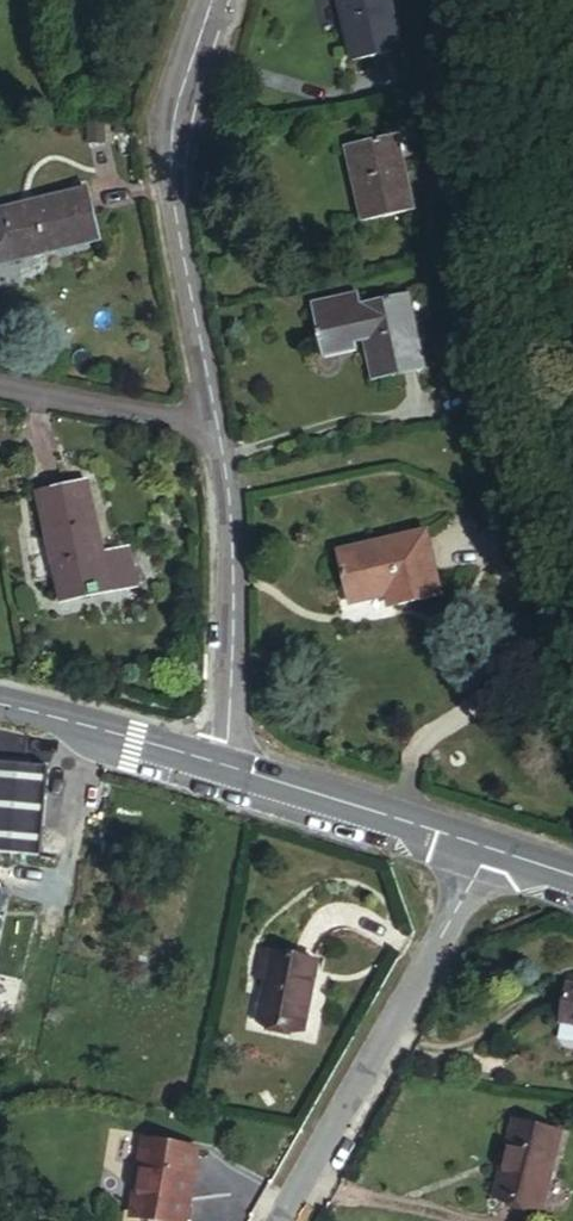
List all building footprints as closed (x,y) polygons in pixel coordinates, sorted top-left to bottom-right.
[(403,45),(391,0),(341,0),(356,56),(403,45)] [(368,217),(413,206),(394,132),(350,142),(368,217)] [(5,209),(16,254),(101,234),(91,188),(5,209)] [(16,254),(5,209),(0,210),(0,260),(17,256),(16,254)] [(357,338),(368,335),(361,302),(362,301),(360,290),(313,299),(319,328),(316,328),(319,337),(322,336),(325,352),(358,344),(357,338)] [(361,302),(368,335),(377,376),(423,366),(406,291),(362,301),(361,302)] [(103,552),(102,551),(87,480),(40,492),(56,564),(103,552)] [(335,550),(343,601),(371,596),(371,588),(380,587),(384,607),(434,599),(424,535),(335,550)] [(132,544),(102,551),(103,552),(56,564),(64,597),(139,578),(132,544)] [(0,750),(0,841),(60,846),(68,756),(0,750)] [(326,970),(269,958),(263,986),(272,989),(263,1027),(311,1038),(326,970)] [(564,1137),(517,1125),(499,1201),(547,1212),(564,1137)] [(146,1149),(140,1176),(146,1178),(137,1220),(190,1220),(202,1158),(146,1149)]
